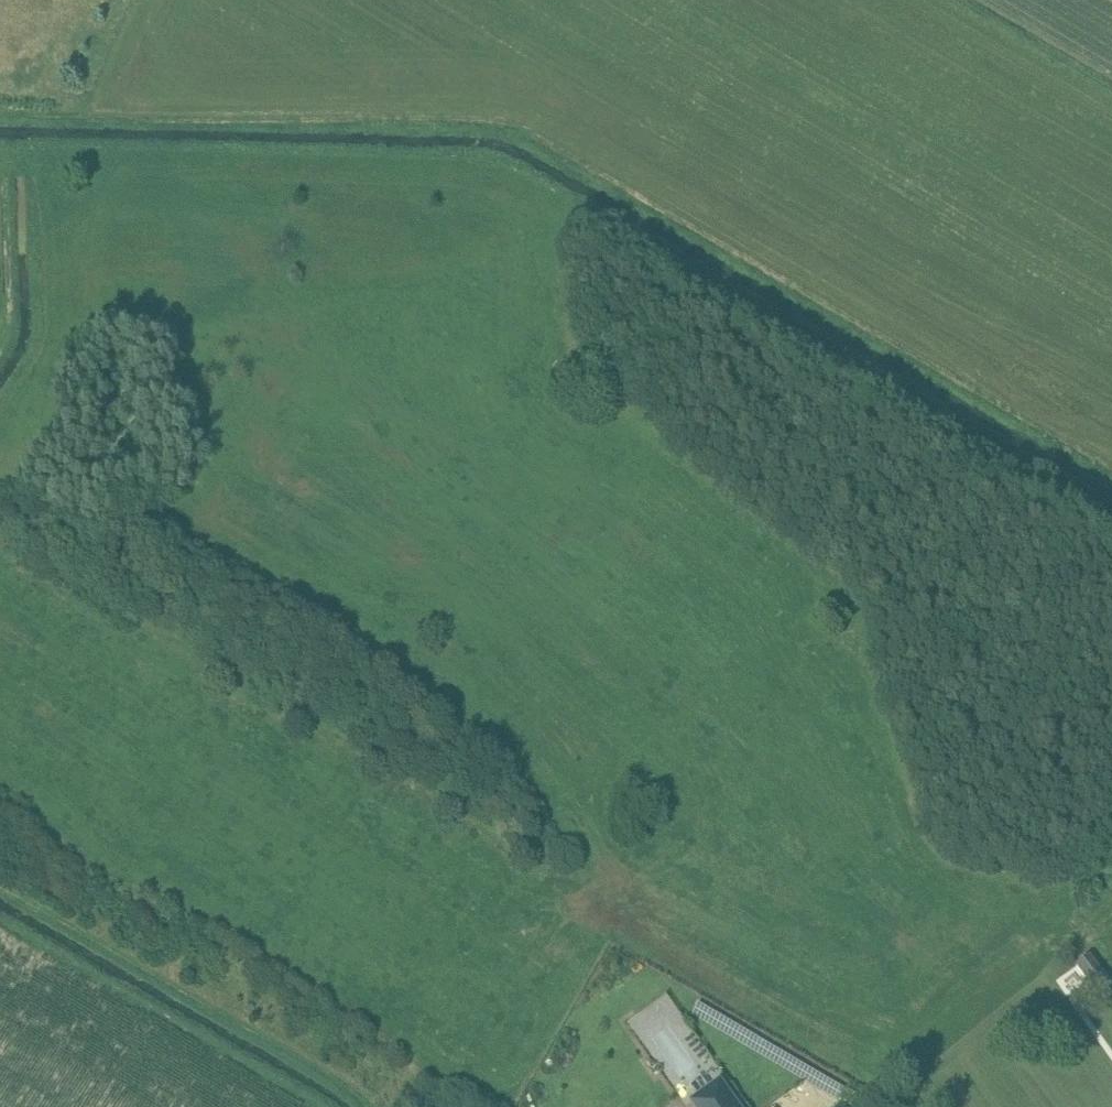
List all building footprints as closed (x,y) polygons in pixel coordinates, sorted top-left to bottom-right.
[(1091,954),(1077,965),(1098,993),(1111,982),(1091,954)] [(719,1081),(692,1101),(696,1106),(739,1106),(719,1081)]
